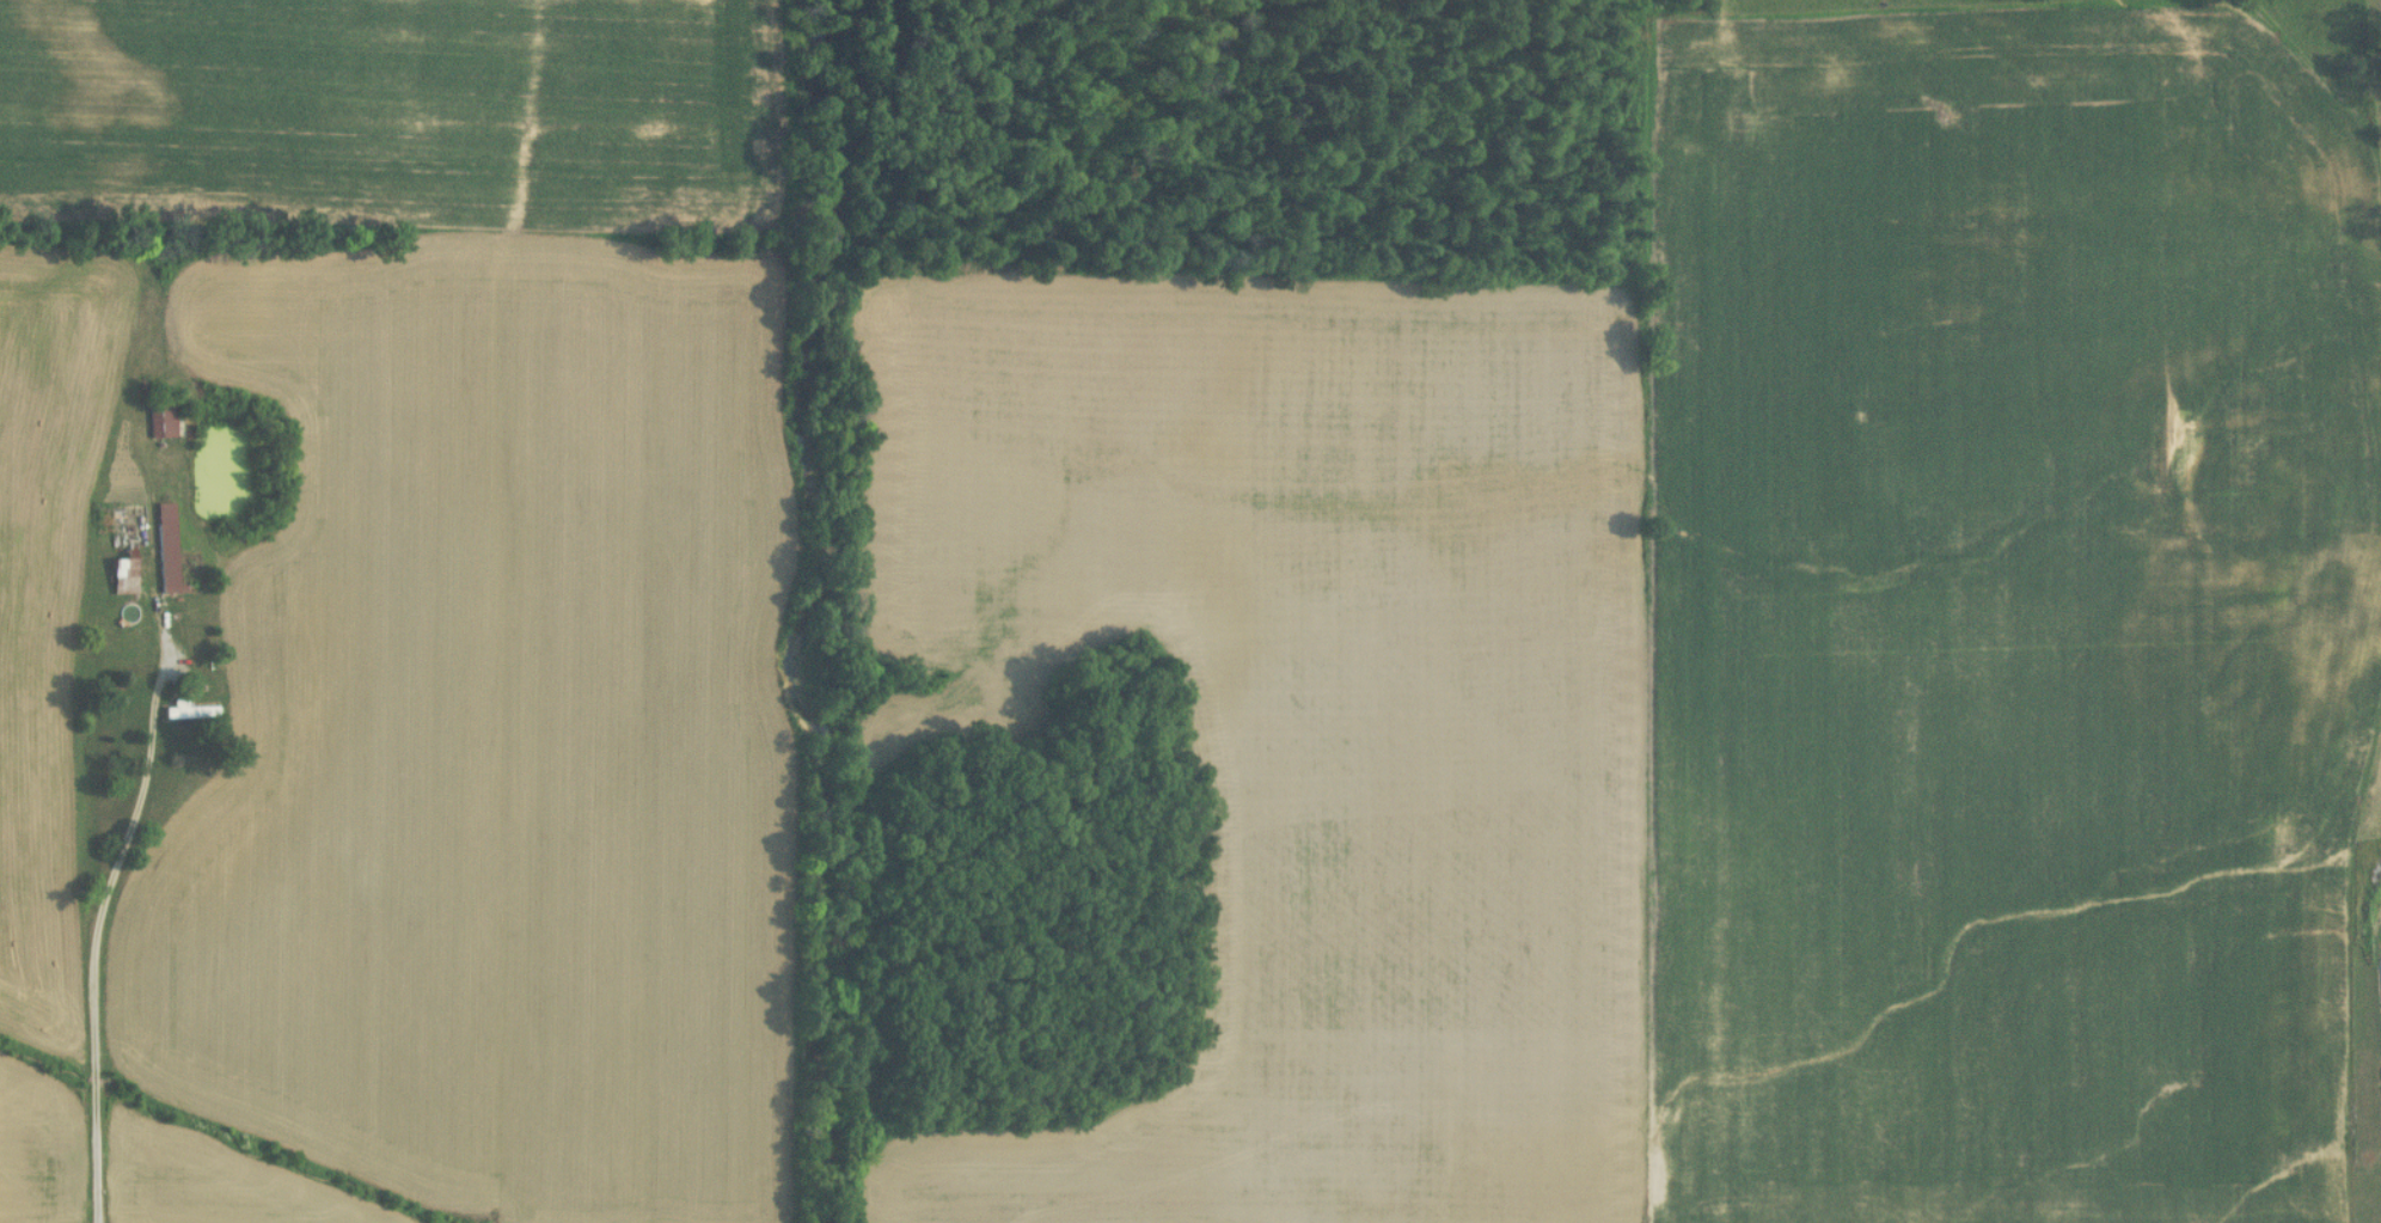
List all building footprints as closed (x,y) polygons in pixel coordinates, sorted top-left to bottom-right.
[(173,440),(173,401),(146,402),(147,440),(173,440)] [(157,596),(174,596),(172,506),(155,506),(157,596)] [(109,562),(110,597),(133,597),(132,549),(119,549),(119,562),(109,562)] [(161,711),(161,722),(213,722),(213,711),(161,711)]
